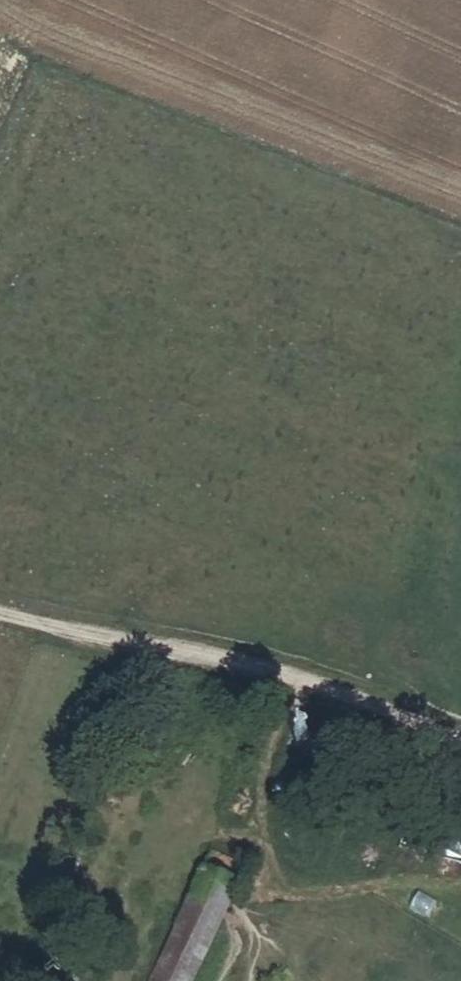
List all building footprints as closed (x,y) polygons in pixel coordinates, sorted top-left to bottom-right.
[(383,831),(377,852),(460,875),(460,874),(460,851),(383,831)] [(211,842),(195,875),(228,891),(244,858),(211,842)] [(231,892),(228,891),(195,875),(194,874),(141,980),(188,980),(231,892)]
